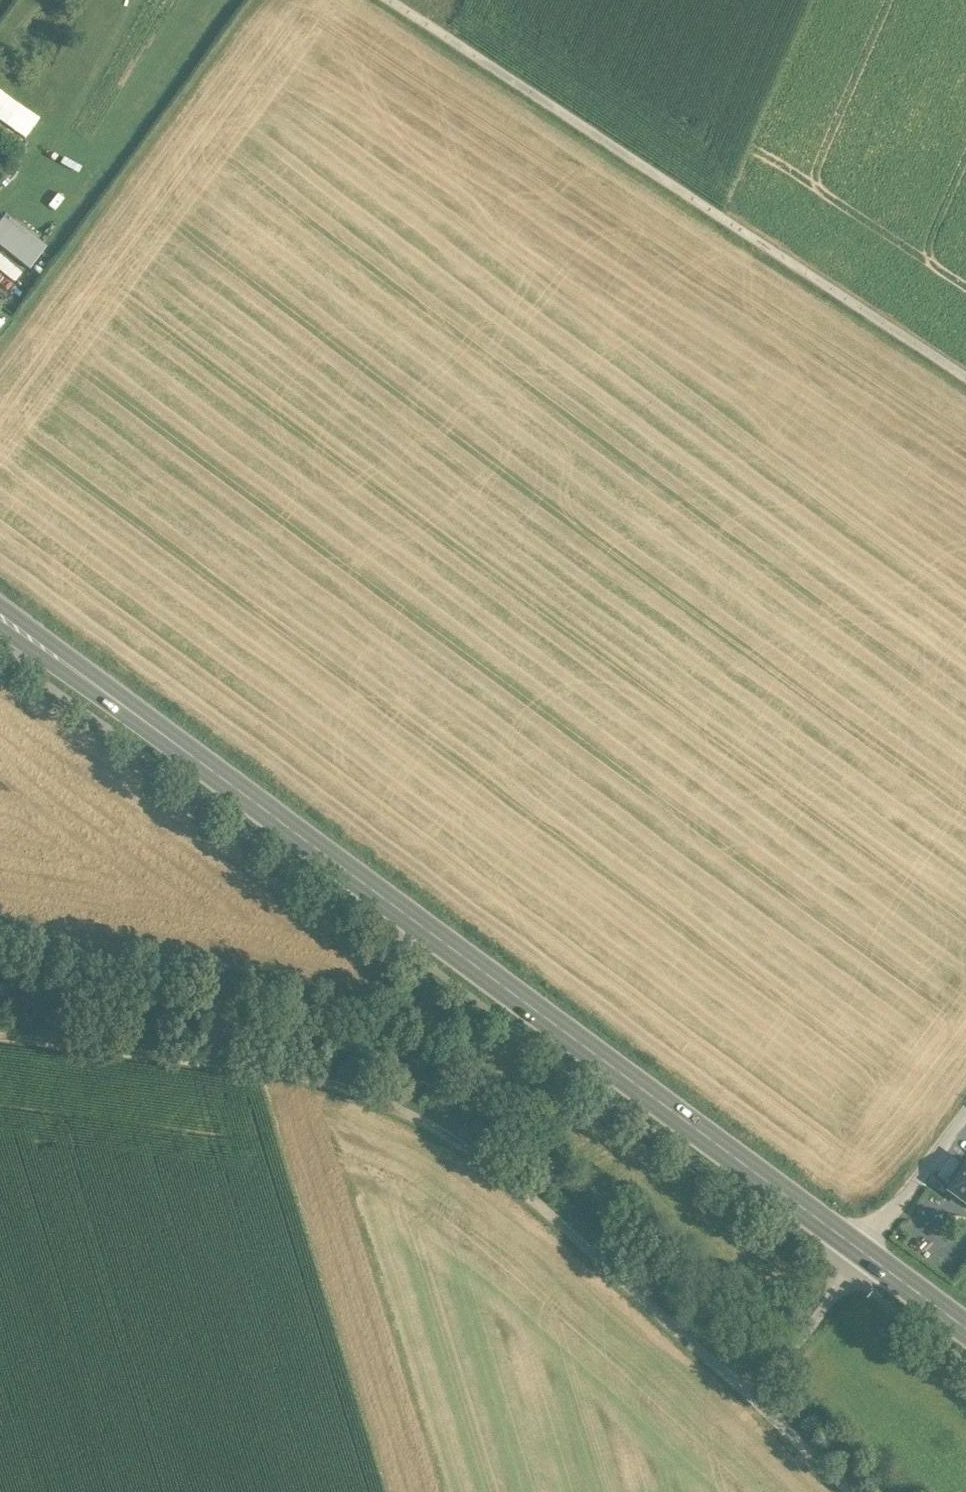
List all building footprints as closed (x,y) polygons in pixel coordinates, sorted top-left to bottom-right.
[(43,115),(0,88),(0,119),(29,138),(43,115)] [(6,216),(0,223),(0,246),(30,269),(47,247),(6,216)] [(965,1170),(960,1166),(951,1180),(956,1184),(951,1191),(965,1202),(965,1170)]
